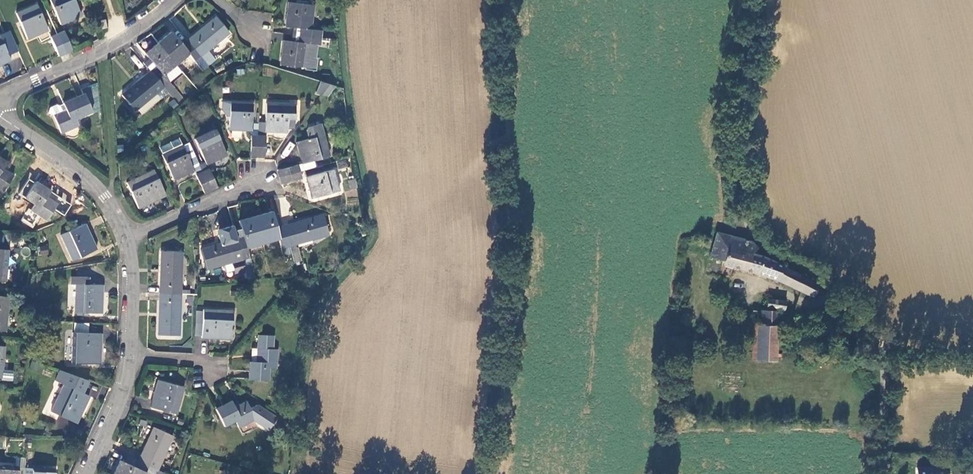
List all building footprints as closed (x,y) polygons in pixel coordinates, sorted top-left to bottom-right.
[(74,0),(50,0),(60,24),(81,15),(74,0)] [(299,28),(298,35),(320,38),(320,35),(321,31),(310,29),(314,5),(288,1),(285,26),(292,27),(299,28)] [(47,30),(36,4),(15,13),(26,39),(47,30)] [(215,16),(186,40),(208,65),(215,59),(208,50),(229,32),(215,16)] [(292,27),(291,34),(298,35),(299,28),(292,27)] [(56,34),(65,53),(72,50),(63,30),(56,34)] [(170,31),(157,42),(182,71),(189,65),(182,58),(188,53),(203,69),(208,65),(186,40),(181,44),(170,31)] [(58,56),(65,53),(56,34),(50,36),(58,56)] [(298,42),(290,41),(283,40),(279,64),(305,68),(307,57),(309,44),(319,45),(320,38),(298,35),(298,42)] [(0,38),(0,64),(10,60),(0,38)] [(155,65),(150,70),(164,87),(169,92),(179,105),(186,99),(171,81),(183,72),(182,71),(157,42),(144,52),(149,58),(155,65)] [(313,69),(314,58),(307,57),(305,68),(313,69)] [(149,58),(143,62),(150,70),(155,65),(149,58)] [(164,87),(150,70),(121,94),(135,111),(138,109),(164,87)] [(327,84),(319,82),(315,92),(320,94),(327,84)] [(332,86),(327,84),(320,94),(325,97),(332,86)] [(142,115),(169,92),(164,87),(138,109),(142,115)] [(65,110),(52,116),(60,133),(79,124),(75,117),(92,110),(84,93),(62,103),(63,104),(65,110)] [(251,131),(251,129),(252,102),(229,101),(229,129),(251,131)] [(287,132),(288,124),(288,118),(295,118),(296,103),(266,103),(265,122),(265,131),(287,132)] [(47,114),(52,116),(65,110),(63,104),(59,106),(56,105),(49,108),(47,114)] [(301,171),(315,167),(314,160),(329,155),(320,123),(308,127),(306,130),(309,138),(296,142),(302,163),(299,164),(301,171)] [(227,155),(215,129),(195,138),(207,164),(227,155)] [(250,156),(257,157),(258,136),(251,135),(250,135),(250,156)] [(194,170),(182,145),(161,154),(173,180),(194,170)] [(0,158),(0,190),(4,192),(14,176),(4,169),(7,163),(0,158)] [(347,166),(345,159),(336,162),(338,168),(347,166)] [(201,171),(210,190),(217,187),(208,168),(206,169),(203,162),(198,164),(201,171)] [(277,170),(279,177),(299,172),(297,164),(277,170)] [(166,195),(154,169),(126,183),(138,208),(166,195)] [(333,169),(306,177),(312,199),(339,191),(333,169)] [(204,193),(210,190),(201,171),(195,174),(204,193)] [(299,172),(279,177),(281,184),(301,179),(299,172)] [(37,182),(26,198),(35,204),(32,210),(33,211),(48,220),(58,205),(48,197),(51,191),(37,182)] [(35,204),(26,198),(22,204),(31,211),(32,210),(35,204)] [(43,227),(48,220),(33,211),(29,218),(43,227)] [(282,249),(288,247),(282,226),(276,228),(271,211),(255,216),(263,243),(279,239),(282,249)] [(282,226),(288,247),(293,264),(300,261),(297,248),(296,248),(295,245),(329,236),(323,214),(282,226)] [(263,243),(255,216),(239,220),(241,228),(244,237),(237,239),(242,259),(249,258),(247,248),(263,243)] [(98,249),(85,224),(61,236),(74,261),(98,249)] [(234,230),(233,225),(226,228),(227,231),(218,234),(221,244),(201,249),(207,269),(233,262),(234,267),(244,264),(242,259),(237,239),(234,230)] [(241,228),(234,230),(237,239),(244,237),(241,228)] [(757,247),(751,240),(727,234),(716,231),(713,242),(709,256),(723,260),(722,263),(728,265),(776,280),(813,297),(819,284),(783,265),(763,255),(753,253),(757,247)] [(159,287),(181,285),(182,252),(160,251),(159,287)] [(88,277),(71,276),(70,285),(76,285),(75,313),(103,313),(104,285),(88,285),(88,277)] [(179,336),(181,285),(159,287),(158,335),(179,336)] [(9,297),(0,296),(0,331),(6,332),(9,297)] [(777,309),(784,310),(785,300),(767,298),(766,307),(777,309)] [(232,339),(234,311),(203,309),(202,337),(232,339)] [(774,360),(777,310),(761,309),(760,324),(751,324),(750,358),(774,360)] [(89,332),(103,332),(103,324),(90,324),(89,332)] [(102,334),(74,333),(73,363),(101,364),(102,334)] [(249,361),(248,380),(268,380),(269,368),(276,369),(277,350),(257,348),(256,362),(249,361)] [(249,361),(256,362),(257,348),(250,348),(249,361)] [(55,381),(63,384),(51,412),(76,423),(89,396),(82,393),(88,380),(60,370),(55,381)] [(184,387),(157,379),(150,407),(177,414),(184,387)] [(256,418),(247,401),(235,407),(232,400),(216,409),(225,426),(235,421),(239,427),(256,418)] [(281,432),(290,427),(286,420),(277,424),(281,432)] [(154,427),(137,461),(157,470),(173,436),(154,427)] [(146,472),(150,473),(156,473),(157,470),(137,461),(126,456),(123,462),(119,460),(113,473),(145,473),(146,472)]
